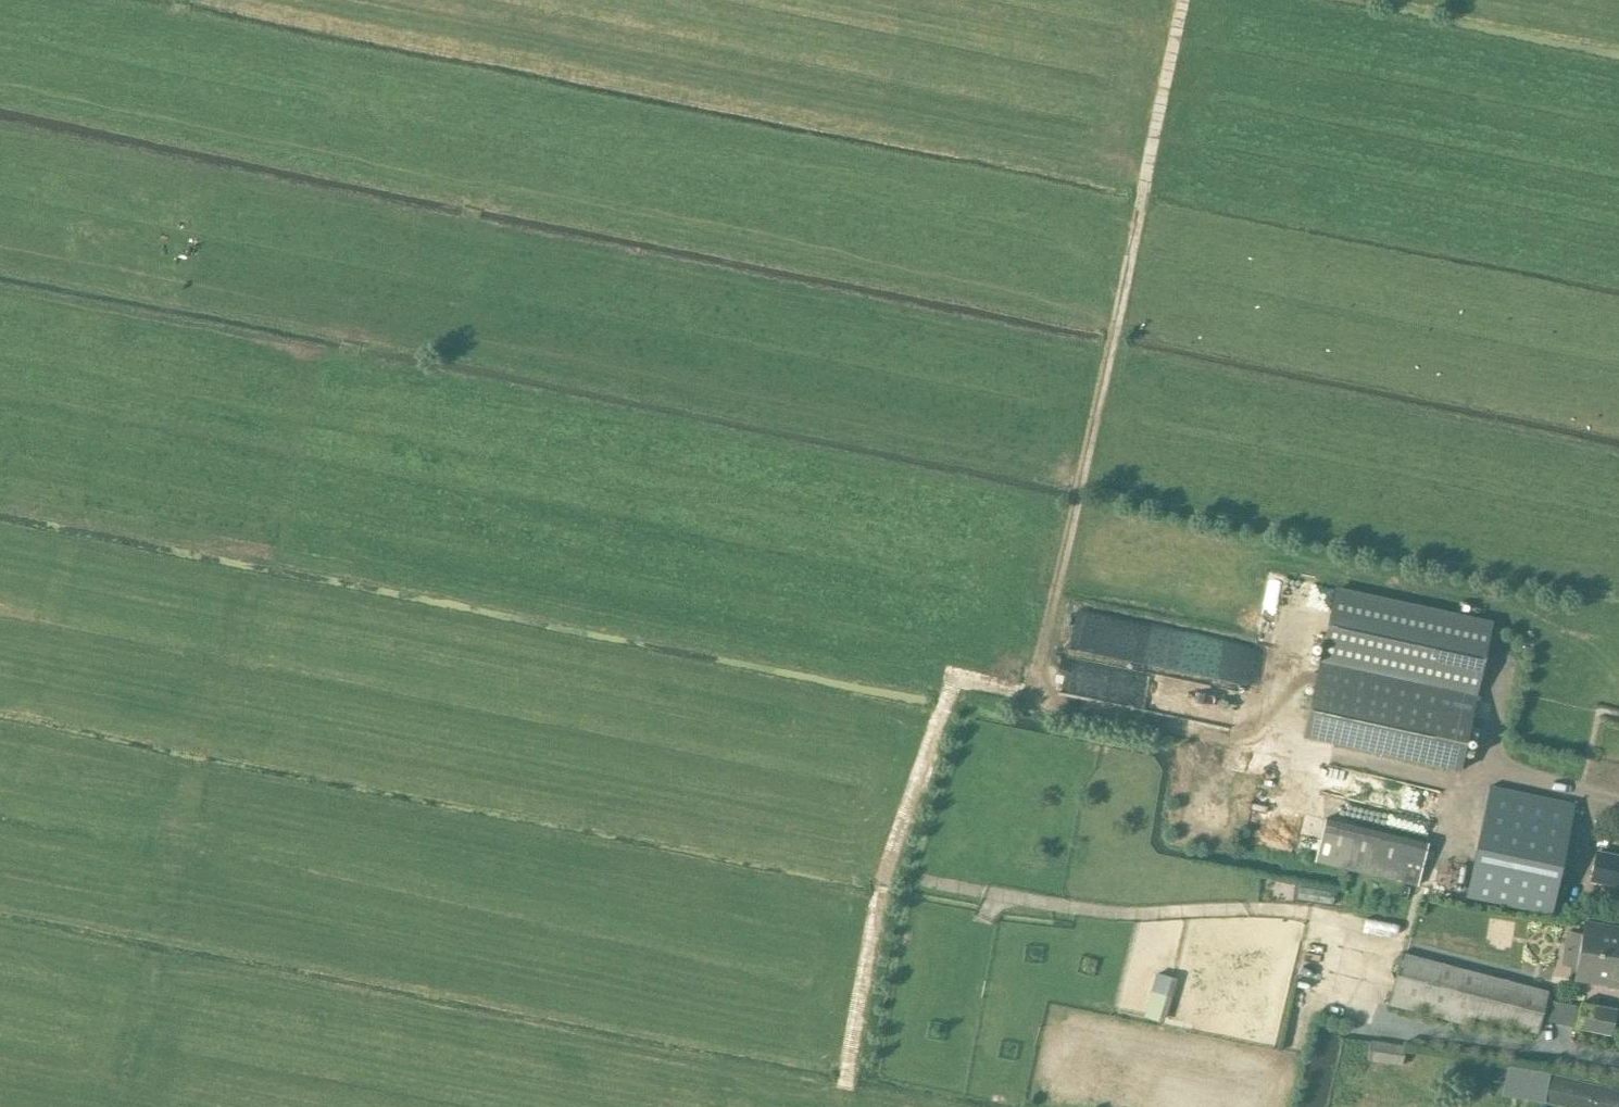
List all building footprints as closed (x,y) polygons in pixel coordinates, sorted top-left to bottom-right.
[(1335,589),(1312,698),(1303,737),(1459,770),(1491,623),(1335,589)] [(1255,645),(1121,623),(1114,663),(1249,684),(1255,645)] [(1482,829),(1568,847),(1577,803),(1490,786),(1482,829)] [(1315,861),(1418,886),(1429,842),(1326,818),(1315,861)] [(1593,852),(1588,878),(1618,884),(1618,857),(1593,852)] [(1481,902),(1549,914),(1554,888),(1436,866),(1432,886),(1482,895),(1481,902)] [(1582,922),(1573,977),(1618,985),(1618,928),(1582,921),(1582,922)] [(1550,990),(1503,978),(1401,951),(1388,1005),(1473,1027),(1475,1017),(1539,1034),(1550,990)] [(1144,1018),(1164,1022),(1174,976),(1154,972),(1144,1018)] [(1551,999),(1547,1020),(1572,1025),(1576,1004),(1551,999)] [(1577,1028),(1611,1034),(1616,1008),(1582,1002),(1577,1028)] [(1368,1060),(1404,1065),(1407,1045),(1371,1039),(1368,1060)] [(1495,1065),(1492,1081),(1504,1082),(1506,1066),(1495,1065)] [(1509,1070),(1503,1096),(1546,1102),(1550,1076),(1509,1070)] [(1618,1092),(1618,1091),(1551,1075),(1546,1102),(1567,1106),(1615,1106),(1618,1092)]
